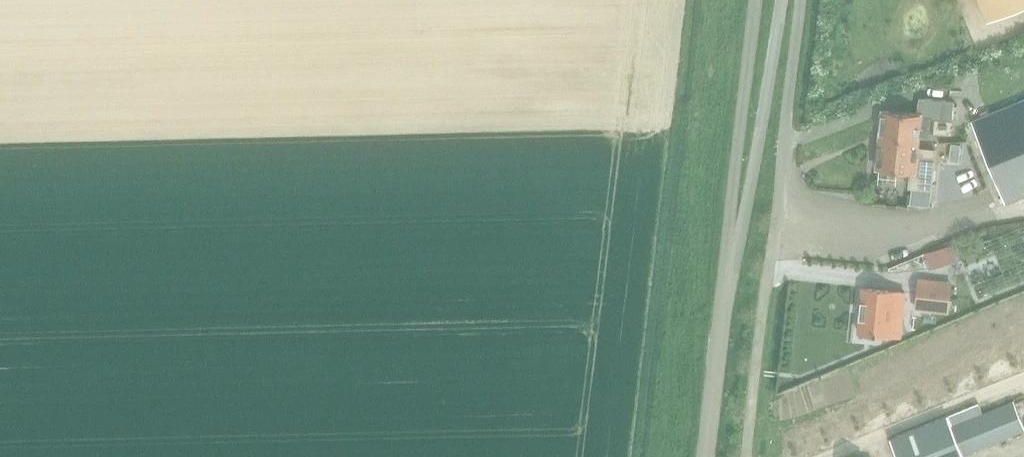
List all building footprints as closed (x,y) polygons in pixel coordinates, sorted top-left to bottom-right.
[(987,20),(1023,5),(1023,0),(979,0),(987,20)] [(952,119),(954,100),(919,96),(917,113),(882,109),(882,113),(878,113),(877,123),(881,124),(879,137),(918,140),(918,134),(929,133),(931,117),(952,119)] [(972,120),(1005,201),(1023,193),(1023,99),(972,120)] [(917,148),(918,140),(879,137),(877,150),(874,150),(873,162),(877,163),(876,168),(910,172),(909,187),(932,189),(935,150),(917,148)] [(835,247),(834,256),(857,259),(858,249),(835,247)] [(928,260),(937,257),(935,249),(926,252),(928,260)] [(919,279),(916,306),(946,310),(949,283),(919,279)] [(906,291),(863,286),(858,330),(901,335),(906,291)] [(1013,400),(982,413),(978,415),(973,404),(889,437),(897,456),(965,456),(963,454),(1023,429),(1023,426),(1013,400)] [(978,402),(973,404),(978,415),(982,413),(978,402)]
